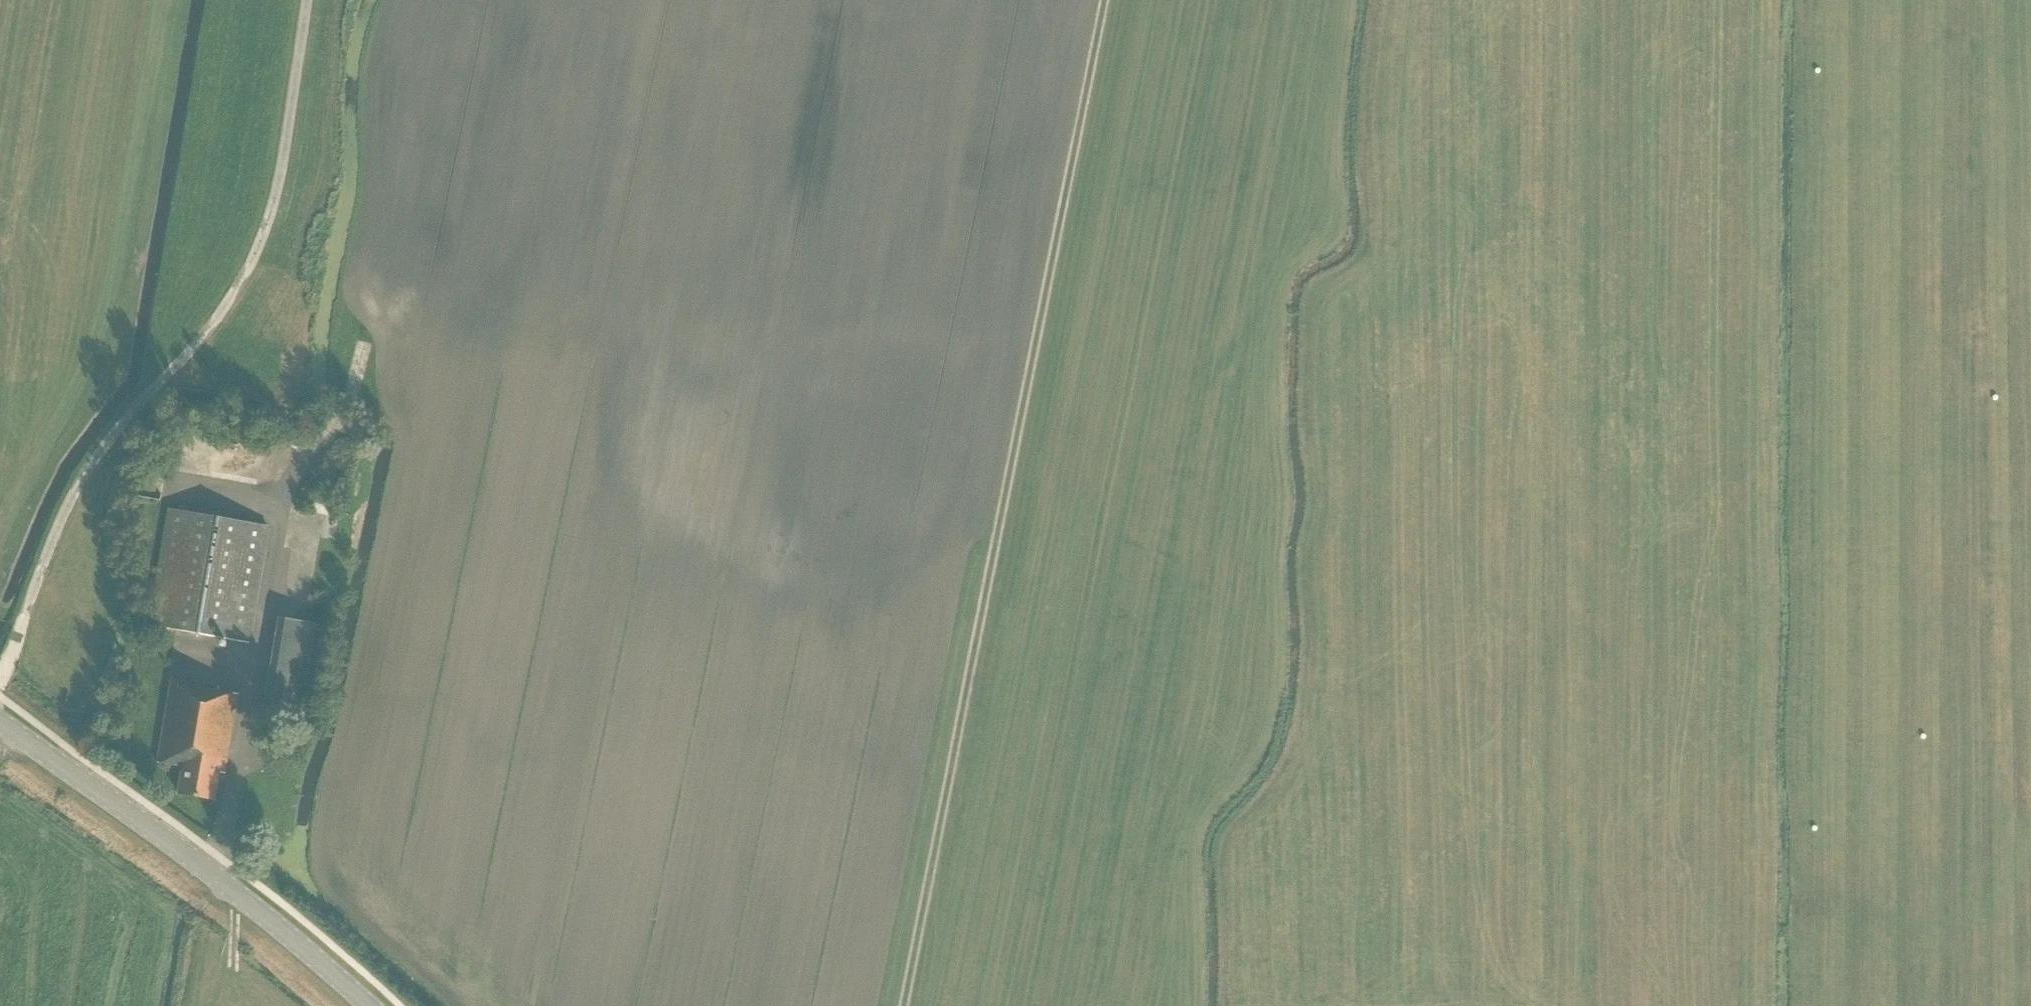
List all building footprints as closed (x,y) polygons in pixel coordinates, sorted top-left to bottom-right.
[(170,509),(150,626),(247,643),(268,526),(170,509)] [(327,627),(279,618),(262,716),(310,724),(327,627)] [(220,773),(225,774),(239,694),(219,691),(219,686),(172,679),(157,763),(182,767),(178,794),(215,800),(220,773)]
